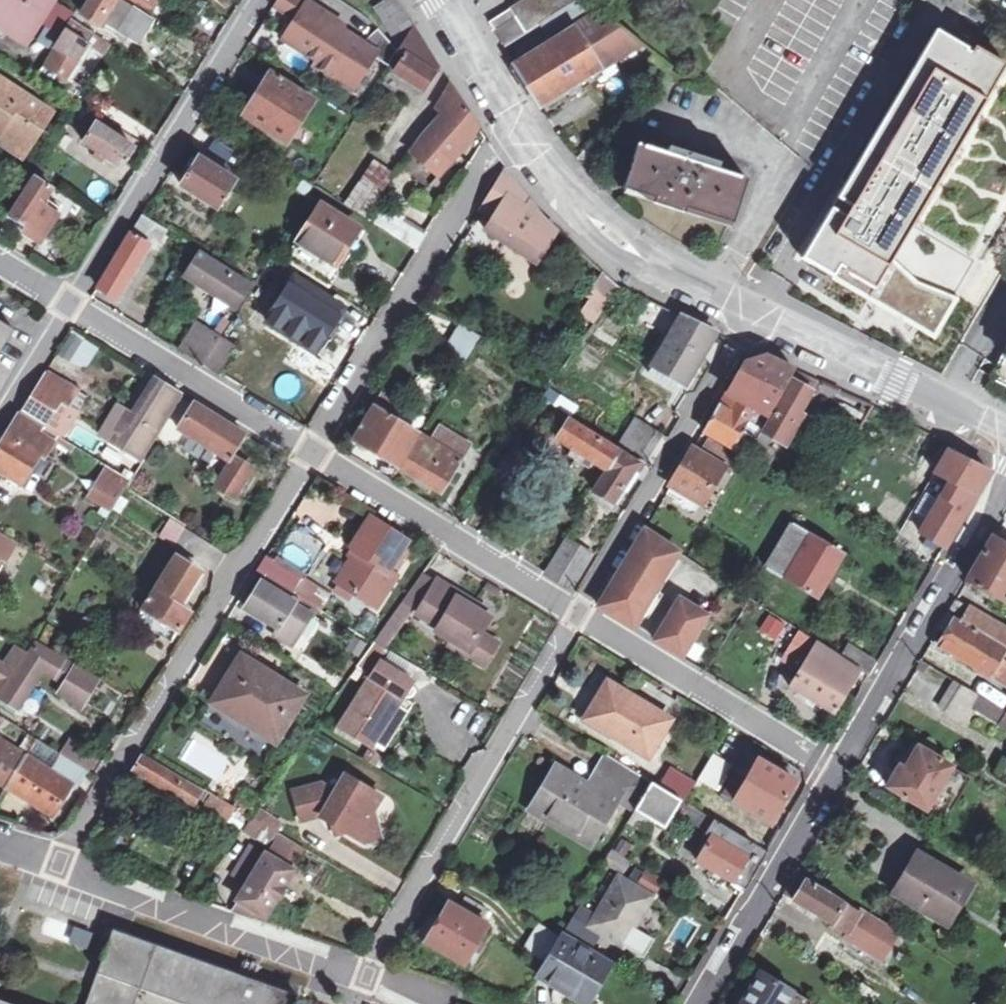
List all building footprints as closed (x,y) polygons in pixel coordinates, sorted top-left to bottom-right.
[(53,0),(3,0),(0,4),(0,29),(4,31),(2,34),(26,47),(53,0)] [(131,10),(122,3),(116,0),(93,0),(82,18),(103,33),(105,30),(119,39),(135,12),(131,10)] [(122,3),(131,10),(135,12),(152,23),(164,5),(157,0),(116,0),(122,3)] [(297,0),(278,0),(272,10),(294,24),(281,45),(317,67),(314,71),(351,94),(373,60),(387,70),(397,54),(377,32),(365,43),(363,47),(340,32),(342,28),(297,0)] [(413,28),(396,0),(389,0),(372,11),(399,51),(407,38),(408,36),(413,28)] [(484,17),(501,45),(536,24),(539,22),(549,15),(576,0),(512,0),(484,17)] [(539,22),(548,37),(512,61),(530,90),(539,105),(638,41),(586,0),(576,0),(549,15),(539,22)] [(548,37),(539,22),(536,24),(501,45),(512,61),(548,37)] [(49,59),(35,84),(63,101),(71,87),(65,84),(88,51),(106,62),(112,51),(69,23),(49,59)] [(413,28),(408,36),(407,38),(399,51),(397,54),(403,57),(394,71),(422,92),(438,69),(413,28)] [(801,260),(833,279),(839,267),(843,269),(842,270),(874,289),(891,260),(1003,67),(972,49),(967,56),(963,54),(965,51),(933,33),(836,200),(850,208),(843,219),(829,211),(801,260)] [(310,105),(270,80),(244,122),(284,147),(310,105)] [(436,178),(477,133),(448,85),(434,108),(440,115),(408,155),(436,178)] [(0,87),(0,137),(6,141),(2,147),(22,160),(48,117),(0,87)] [(131,151),(94,127),(81,148),(119,171),(131,151)] [(663,152),(635,143),(621,186),(650,196),(648,203),(681,214),(683,207),(728,222),(744,180),(715,170),(718,161),(666,145),(663,152)] [(211,144),(199,162),(218,175),(223,168),(231,155),(211,144)] [(579,156),(588,163),(595,154),(586,146),(579,156)] [(238,177),(223,168),(218,175),(199,162),(198,161),(181,188),(217,211),(238,177)] [(364,223),(373,209),(393,176),(373,164),(343,210),(364,223)] [(534,264),(554,231),(542,220),(521,194),(503,172),(483,204),(496,214),(484,234),(534,264)] [(48,192),(33,182),(11,219),(25,229),(21,236),(34,244),(55,211),(42,203),(48,192)] [(381,234),(390,220),(373,209),(364,223),(381,234)] [(334,268),(333,267),(343,249),(340,246),(350,230),(319,210),(297,245),(285,266),(322,288),(334,268)] [(155,253),(167,235),(142,220),(97,292),(114,303),(127,282),(132,285),(144,265),(141,263),(149,250),(155,253)] [(402,228),(390,220),(381,234),(393,242),(402,228)] [(402,228),(393,242),(414,256),(424,241),(402,228)] [(360,237),(350,230),(340,246),(343,249),(333,267),(334,268),(340,271),(360,237)] [(184,281),(198,289),(201,284),(217,294),(237,307),(250,286),(200,255),(184,281)] [(833,279),(831,281),(910,328),(933,290),(918,284),(891,260),(874,289),(842,270),(843,269),(839,267),(833,279)] [(589,300),(603,308),(617,287),(603,275),(589,300)] [(341,312),(294,283),(269,326),(315,354),(341,312)] [(214,299),(217,294),(201,284),(198,289),(214,299)] [(933,290),(910,328),(934,341),(958,300),(933,290)] [(603,308),(589,300),(577,317),(591,326),(603,308)] [(679,393),(715,336),(680,319),(647,374),(679,393)] [(462,361),(478,336),(456,322),(440,347),(462,361)] [(10,335),(0,329),(0,351),(10,335)] [(203,370),(219,343),(219,342),(197,329),(179,355),(182,357),(203,370)] [(82,344),(71,336),(57,359),(68,366),(82,344)] [(233,353),(219,343),(203,370),(217,378),(233,353)] [(990,378),(1005,386),(1005,345),(990,378)] [(742,365),(725,395),(766,420),(793,373),(763,358),(742,365)] [(47,376),(36,391),(69,411),(79,396),(47,376)] [(146,377),(124,413),(132,418),(154,382),(146,377)] [(132,418),(124,413),(108,440),(144,462),(183,400),(154,382),(132,418)] [(760,436),(768,441),(780,448),(808,399),(790,387),(760,436)] [(21,416),(55,437),(61,441),(64,443),(73,428),(63,421),(69,411),(36,391),(21,416)] [(742,461),(744,457),(757,434),(766,420),(725,395),(701,437),(742,461)] [(397,468),(417,435),(393,421),(399,410),(380,397),(354,440),(397,468)] [(229,463),(246,437),(194,406),(178,433),(229,463)] [(100,435),(108,440),(124,413),(116,408),(100,435)] [(79,418),(69,411),(63,421),(73,428),(79,418)] [(43,458),(55,437),(21,416),(0,450),(0,468),(12,476),(10,479),(25,488),(43,458)] [(638,462),(643,466),(660,437),(633,421),(616,448),(621,451),(638,462)] [(607,473),(618,454),(594,438),(569,422),(556,440),(570,449),(566,457),(586,469),(590,463),(607,473)] [(430,443),(461,462),(469,448),(438,429),(430,443)] [(757,434),(744,457),(764,468),(770,458),(761,452),(768,441),(760,436),(757,434)] [(417,435),(397,468),(440,495),(461,462),(430,443),(417,435)] [(55,437),(43,458),(48,461),(61,441),(55,437)] [(691,450),(669,487),(673,489),(674,489),(698,504),(720,469),(691,450)] [(973,494),(986,472),(941,450),(932,473),(948,481),(917,533),(941,547),(968,502),(965,501),(971,492),(973,494)] [(635,465),(618,454),(607,473),(593,495),(611,506),(624,487),(633,473),(636,475),(643,466),(638,462),(635,465)] [(255,472),(235,460),(216,490),(236,501),(255,472)] [(126,491),(131,484),(107,470),(99,483),(101,484),(91,501),(112,514),(123,497),(126,491)] [(628,490),(636,475),(633,473),(624,487),(628,490)] [(411,543),(371,520),(352,549),(359,554),(339,584),(378,608),(397,577),(391,573),(411,543)] [(790,524),(764,568),(785,580),(786,579),(815,596),(838,557),(809,538),(810,536),(790,524)] [(178,549),(189,532),(185,530),(174,547),(178,549)] [(189,532),(178,549),(215,573),(226,555),(189,532)] [(677,553),(643,532),(599,607),(633,628),(677,553)] [(993,537),(968,581),(1005,603),(1005,600),(1005,545),(993,537)] [(9,545),(0,539),(0,560),(9,545)] [(546,576),(556,582),(571,591),(592,557),(567,542),(546,576)] [(175,555),(136,619),(171,641),(189,613),(178,605),(197,570),(175,555)] [(257,572),(264,577),(294,595),(303,582),(265,559),(257,572)] [(403,603),(418,613),(437,584),(422,575),(419,579),(403,603)] [(294,595),(264,577),(245,610),(263,622),(266,617),(277,624),(279,622),(282,624),(273,640),(288,650),(308,615),(292,604),(296,597),(294,595)] [(306,603),(313,588),(303,582),(294,595),(296,597),(306,603)] [(486,613),(437,584),(418,613),(416,617),(439,630),(436,634),(452,644),(450,648),(483,668),(497,647),(479,635),(488,620),(484,617),(486,613)] [(322,594),(313,588),(306,603),(315,608),(322,594)] [(680,599),(655,640),(683,657),(704,621),(709,624),(712,618),(680,599)] [(949,615),(1005,650),(1005,632),(957,602),(949,615)] [(772,614),(757,637),(784,654),(798,631),(772,614)] [(949,615),(941,629),(950,635),(942,649),(1005,687),(1005,650),(949,615)] [(840,657),(837,656),(798,631),(784,654),(802,665),(790,686),(834,711),(859,669),(840,657)] [(34,644),(0,700),(0,706),(14,715),(41,672),(63,685),(57,695),(79,708),(97,682),(34,644)] [(844,644),(837,656),(840,657),(859,669),(865,673),(873,662),(844,644)] [(25,654),(14,647),(4,664),(0,661),(0,694),(25,654)] [(306,697),(242,656),(211,704),(275,745),(306,697)] [(411,685),(377,664),(337,729),(371,750),(375,745),(397,708),(411,685)] [(668,721),(605,683),(585,717),(648,754),(668,721)] [(970,711),(978,697),(964,689),(959,686),(954,683),(938,709),(962,723),(970,711)] [(970,711),(1002,731),(1002,729),(1005,723),(1005,714),(978,697),(970,711)] [(397,708),(375,745),(384,751),(407,715),(397,708)] [(204,751),(208,742),(192,735),(180,761),(212,774),(219,758),(204,751)] [(35,740),(31,748),(24,758),(46,772),(57,755),(35,740)] [(6,786),(24,758),(0,743),(0,783),(6,786)] [(950,770),(910,744),(897,765),(902,768),(890,788),(926,809),(950,770)] [(792,780),(747,753),(723,793),(769,819),(792,780)] [(604,754),(593,771),(622,788),(614,802),(632,812),(633,810),(650,781),(604,754)] [(731,764),(727,762),(713,755),(699,780),(716,789),(731,764)] [(142,756),(133,771),(191,808),(194,804),(198,798),(201,800),(205,795),(142,756)] [(46,772),(24,758),(6,786),(52,815),(70,789),(46,772)] [(622,788),(593,771),(585,785),(553,767),(528,808),(590,844),(614,802),(622,788)] [(672,772),(663,789),(680,799),(686,803),(696,785),(672,772)] [(346,777),(335,793),(324,785),(293,792),(302,822),(322,817),(355,838),(373,835),(368,819),(381,798),(346,777)] [(650,781),(633,810),(664,827),(680,799),(663,789),(655,784),(650,781)] [(225,824),(234,809),(211,794),(202,809),(225,824)] [(245,829),(251,820),(234,809),(225,824),(241,834),(245,829)] [(259,809),(253,817),(271,828),(280,833),(285,825),(259,809)] [(718,822),(698,810),(685,831),(705,843),(718,822)] [(271,828),(253,817),(251,820),(245,829),(264,840),(271,828)] [(695,860),(743,887),(744,888),(766,850),(718,822),(705,843),(695,860)] [(304,848),(280,834),(266,856),(290,871),(304,848)] [(247,886),(230,911),(251,918),(257,911),(263,914),(291,872),(290,871),(251,847),(233,876),(247,886)] [(920,858),(910,877),(958,906),(970,886),(920,858)] [(636,883),(659,890),(663,877),(641,870),(636,883)] [(800,872),(785,896),(852,936),(864,919),(830,898),(834,893),(828,888),(824,893),(809,883),(811,878),(800,872)] [(649,896),(617,877),(589,926),(621,945),(649,896)] [(949,920),(958,906),(910,877),(901,891),(949,920)] [(486,907),(464,894),(457,907),(449,903),(443,912),(436,909),(420,937),(463,963),(486,925),(479,920),(486,907)] [(112,928),(96,971),(141,987),(192,1003),(289,1003),(294,990),(112,928)] [(611,963),(560,934),(559,935),(533,979),(577,1003),(586,1003),(611,963)] [(96,971),(92,981),(84,1003),(135,1003),(141,987),(96,971)] [(746,1003),(796,1003),(800,998),(762,976),(746,1003)] [(0,995),(0,1003),(25,1003),(0,995)]
